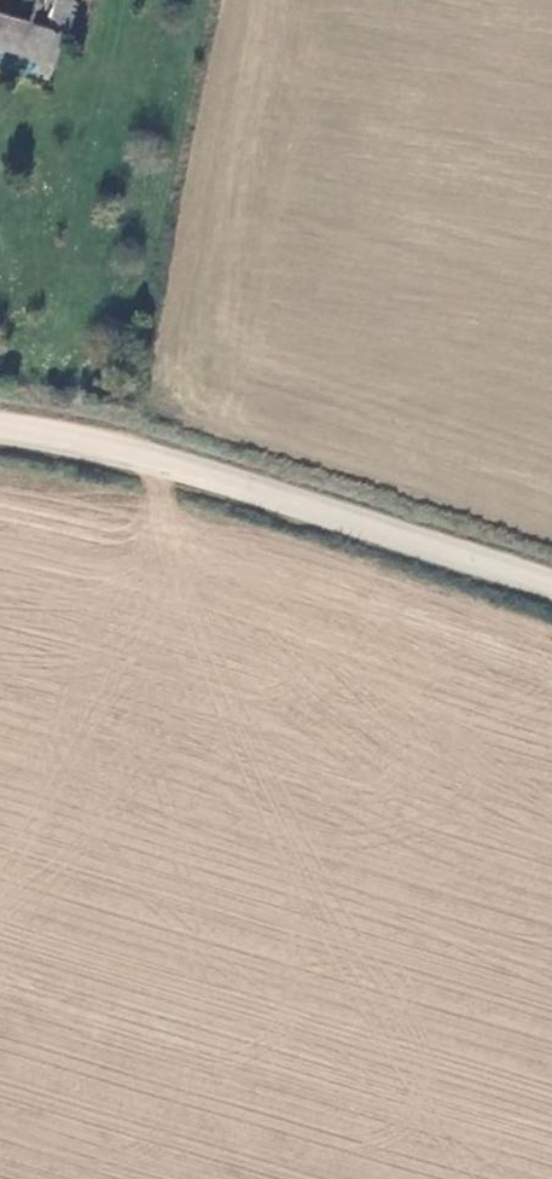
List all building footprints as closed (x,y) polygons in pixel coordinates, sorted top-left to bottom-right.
[(40,18),(72,27),(80,0),(45,0),(40,18)] [(64,29),(0,13),(0,59),(52,73),(64,29)]
